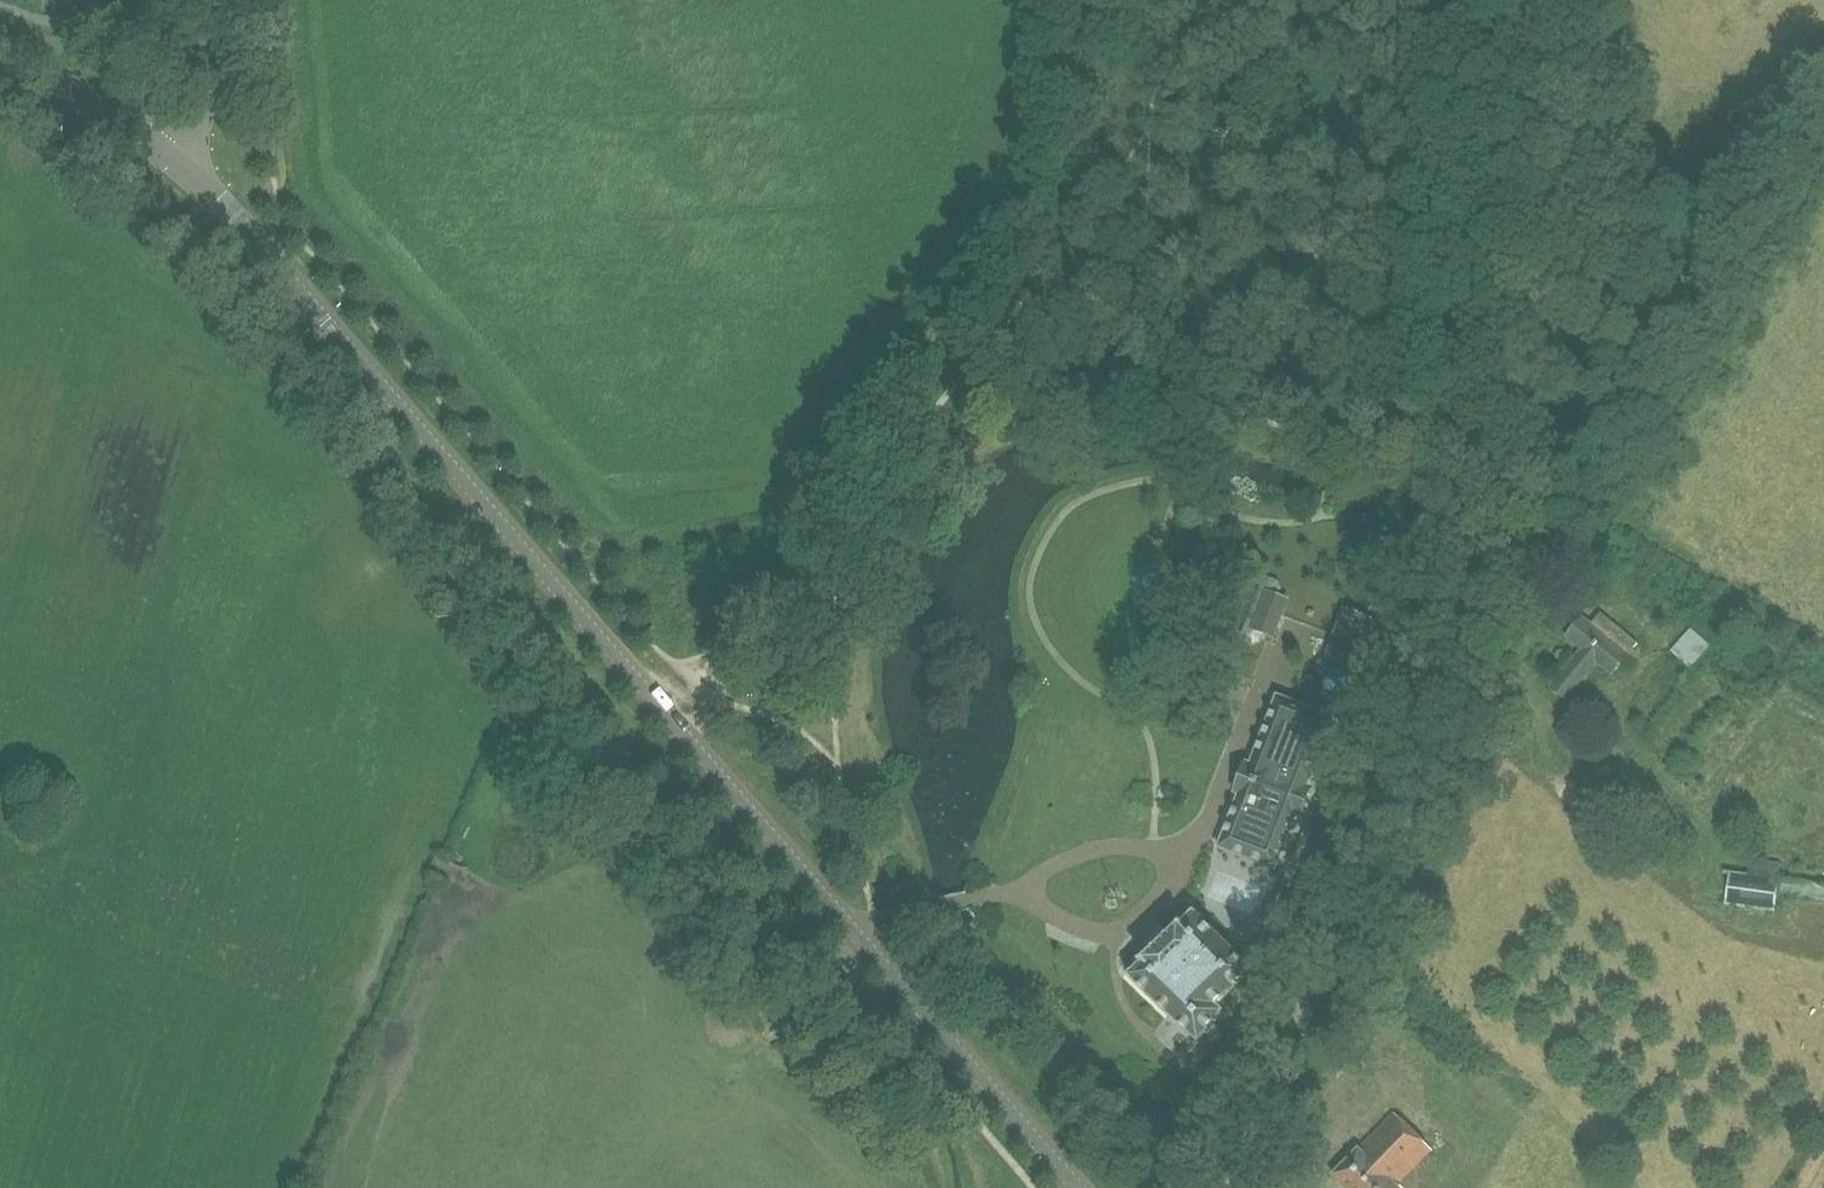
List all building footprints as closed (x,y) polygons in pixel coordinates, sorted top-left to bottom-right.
[(1287,600),(1277,597),(1268,593),(1254,630),(1263,633),(1273,637),(1287,600)] [(1637,644),(1600,613),(1591,625),(1582,618),(1566,637),(1581,649),(1550,687),(1565,701),(1596,662),(1612,675),(1637,644)] [(1687,627),(1700,649),(1719,638),(1706,616),(1687,627)] [(1328,658),(1354,668),(1363,644),(1337,634),(1328,658)] [(1223,849),(1235,854),(1241,856),(1253,861),(1259,863),(1271,868),(1275,869),(1296,816),(1299,817),(1302,809),(1307,797),(1310,789),(1307,788),(1334,718),(1277,696),(1250,766),(1247,765),(1244,772),(1239,785),(1236,793),(1240,794),(1225,832),(1220,843),(1219,848),(1223,849)] [(1725,905),(1774,912),(1778,881),(1729,875),(1725,905)] [(1193,912),(1127,977),(1131,981),(1132,980),(1198,1042),(1222,1013),(1215,1007),(1250,972),(1194,915),(1195,914),(1193,912)] [(1430,1150),(1393,1114),(1332,1175),(1345,1187),(1398,1187),(1395,1185),(1430,1150)]
